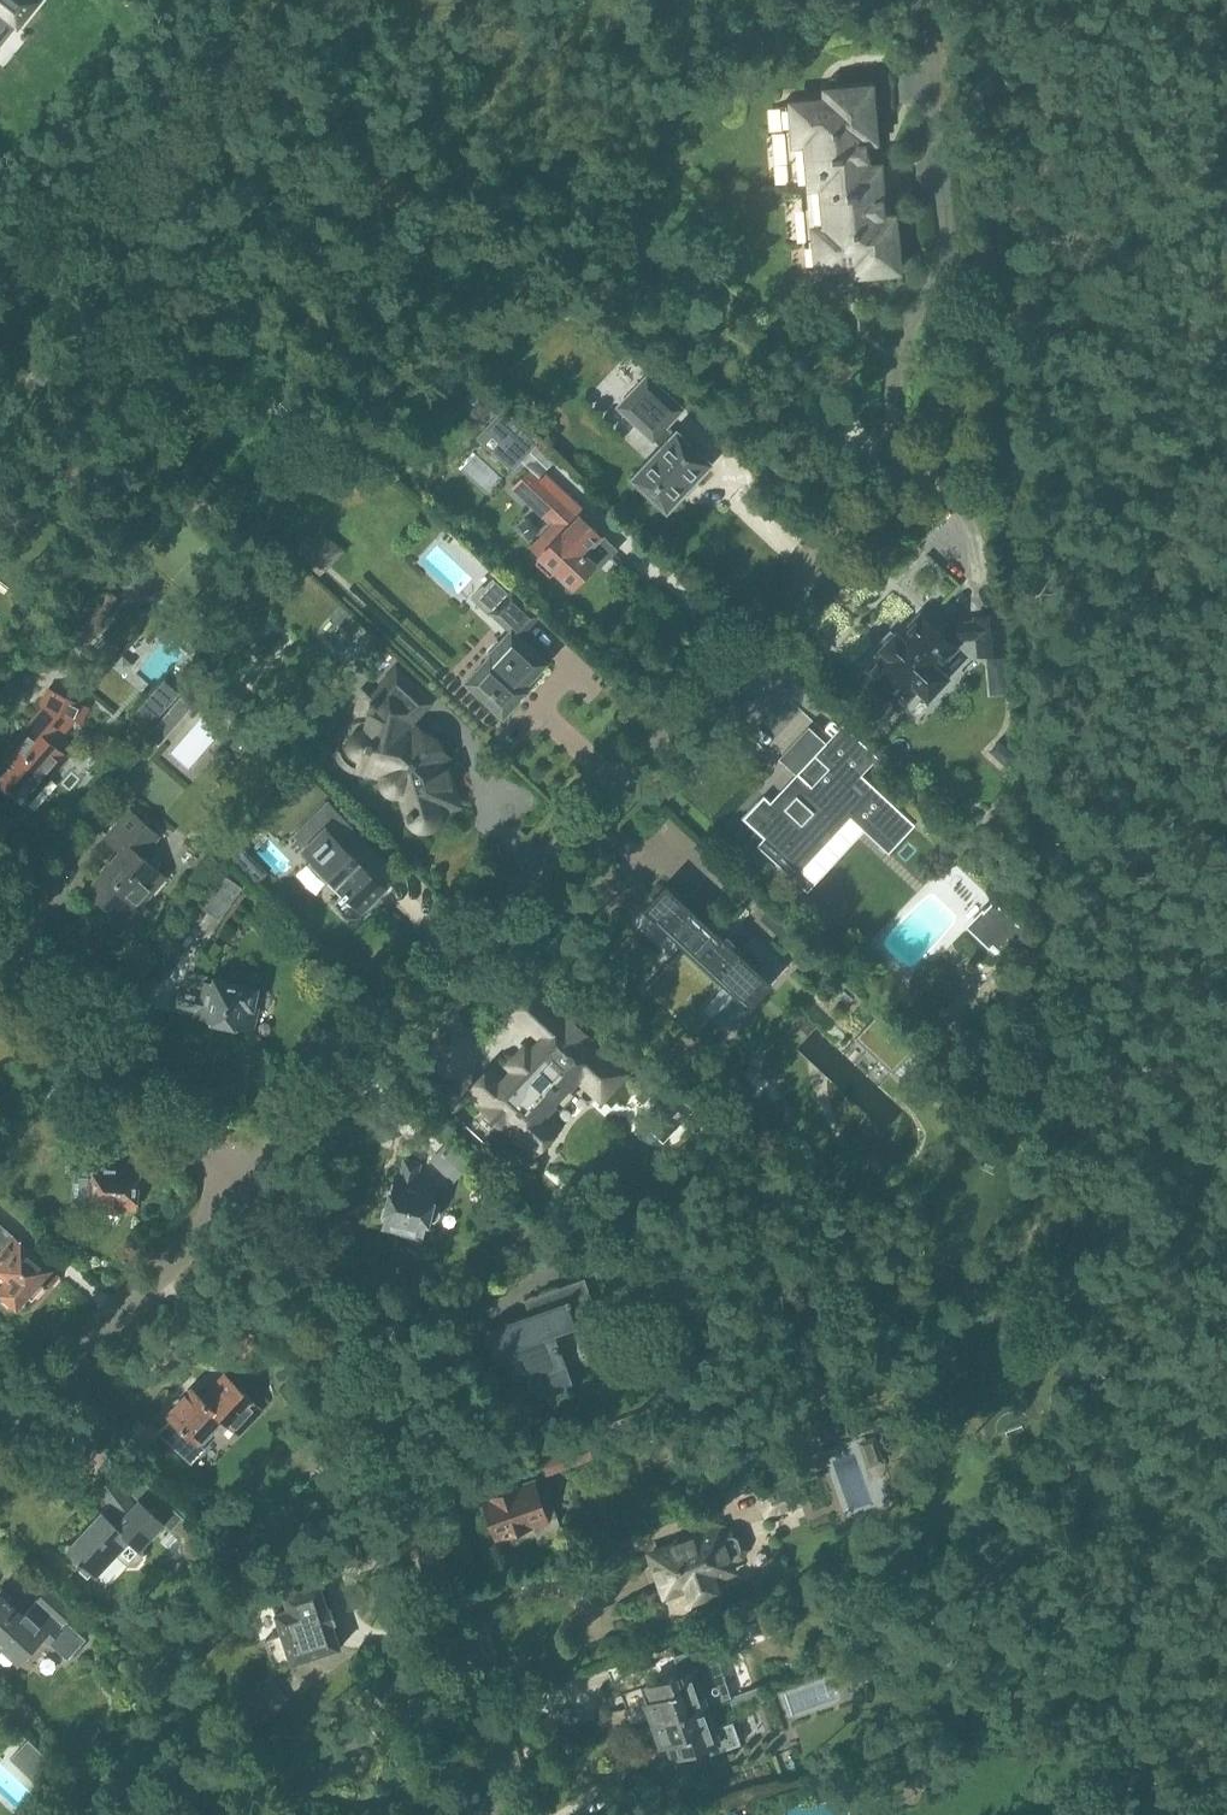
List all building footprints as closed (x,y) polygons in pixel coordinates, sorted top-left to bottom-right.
[(35,0),(0,0),(0,17),(2,14),(17,26),(37,1),(35,0)] [(839,90),(839,92),(842,91),(843,102),(821,104),(821,101),(781,105),(784,132),(795,131),(797,146),(858,141),(858,142),(875,141),(871,88),(839,90)] [(800,186),(790,187),(879,180),(878,165),(872,166),(872,167),(858,168),(857,150),(859,149),(858,142),(858,141),(797,146),(800,186)] [(791,188),(812,186),(815,225),(877,220),(877,218),(877,211),(874,212),(873,194),(875,193),(875,194),(880,194),(879,180),(790,187),(791,188)] [(817,241),(805,242),(808,269),(847,265),(847,263),(868,261),(869,271),(867,272),(867,273),(899,270),(894,217),(877,218),(877,220),(815,225),(817,241)] [(654,440),(656,439),(663,445),(632,478),(667,511),(712,463),(677,430),(674,434),(666,427),(684,409),(648,375),(618,406),(654,440)] [(539,443),(503,410),(477,438),(513,471),(539,443)] [(569,505),(535,473),(517,492),(532,507),(533,505),(552,523),(541,535),(548,542),(537,553),(574,588),(613,547),(569,505)] [(320,577),(345,551),(327,534),(318,543),(309,534),(297,546),(306,555),(302,560),(320,577)] [(489,656),(466,681),(504,717),(529,690),(525,687),(548,663),(520,637),(540,616),(517,594),(512,589),(509,593),(493,578),(485,587),(517,617),(507,627),(510,631),(500,642),(497,640),(488,651),(490,653),(488,655),(489,656)] [(315,587),(301,601),(315,615),(376,671),(389,657),(315,587)] [(97,597),(85,590),(70,617),(98,633),(118,598),(102,589),(97,597)] [(886,700),(890,704),(891,703),(901,712),(920,692),(929,702),(952,678),(942,669),(961,648),(958,646),(963,641),(975,640),(977,657),(987,656),(991,696),(1011,693),(1007,654),(1008,654),(1004,614),(976,617),(976,622),(956,624),(945,635),(922,614),(901,637),(897,633),(882,649),(886,653),(865,676),(869,680),(865,684),(879,697),(883,693),(888,698),(886,700)] [(430,699),(401,672),(375,700),(362,688),(360,690),(374,702),(373,703),(370,702),(369,708),(372,709),(366,731),(364,731),(361,731),(358,732),(356,733),(354,734),(353,736),(352,738),(351,741),(350,744),(350,746),(351,748),(352,751),(353,752),(355,754),(356,755),(358,756),(360,757),(358,768),(383,774),(382,777),(382,779),(382,782),(383,785),(384,787),(385,788),(387,790),(389,792),(391,793),(395,794),(399,794),(401,794),(403,792),(409,811),(408,812),(409,817),(411,817),(412,820),(414,823),(418,826),(420,827),(422,828),(424,828),(427,828),(430,827),(432,826),(433,825),(436,822),(438,820),(439,818),(439,816),(439,814),(439,811),(439,809),(457,804),(444,760),(446,758),(414,729),(412,731),(407,729),(410,721),(430,699)] [(4,761),(0,766),(0,782),(27,805),(52,775),(69,755),(56,744),(75,722),(82,725),(90,707),(49,688),(41,705),(42,708),(23,729),(24,729),(0,757),(4,761)] [(765,797),(745,819),(803,872),(852,818),(890,854),(916,825),(810,727),(780,760),(797,776),(772,803),(765,797)] [(989,752),(1008,768),(1017,757),(999,741),(989,752)] [(335,839),(347,827),(326,806),(297,834),(307,843),(305,845),(309,850),(308,851),(315,858),(310,863),(328,881),(333,876),(346,889),(340,895),(341,897),(333,904),(345,916),(346,917),(348,918),(350,919),(352,919),(354,920),(356,919),(358,919),(360,918),(362,917),(381,898),(376,892),(382,886),(335,839)] [(105,837),(122,852),(88,890),(124,922),(166,875),(144,856),(162,836),(130,808),(105,837)] [(989,844),(1003,859),(1013,851),(998,835),(989,844)] [(218,871),(196,903),(220,921),(243,888),(218,871)] [(682,945),(683,945),(686,948),(674,961),(671,958),(643,988),(695,1037),(712,1019),(702,1009),(724,985),(750,1008),(773,984),(758,970),(763,965),(710,916),(705,921),(686,903),(690,898),(673,881),(645,911),(682,945)] [(990,948),(991,947),(992,946),(1005,960),(1026,938),(1012,924),(1015,922),(995,902),(985,911),(983,910),(969,925),(984,939),(982,941),(990,948)] [(787,939),(793,933),(786,926),(780,933),(787,939)] [(194,1015),(211,1019),(254,1029),(259,1008),(254,1007),(259,987),(212,977),(211,981),(207,980),(208,975),(194,972),(186,977),(183,989),(180,989),(176,1006),(195,1010),(194,1015)] [(534,1158),(564,1126),(551,1113),(579,1083),(602,1105),(630,1075),(537,986),(507,1017),(533,1042),(530,1045),(525,1040),(502,1063),(509,1069),(506,1071),(495,1061),(465,1092),(534,1158)] [(664,1142),(694,1110),(669,1087),(639,1119),(664,1142)] [(467,1170),(444,1149),(431,1163),(454,1184),(467,1170)] [(392,1190),(386,1214),(382,1229),(423,1239),(427,1225),(429,1225),(430,1222),(433,1222),(436,1221),(438,1218),(440,1214),(440,1210),(438,1206),(435,1203),(436,1200),(433,1200),(437,1183),(418,1178),(422,1163),(404,1158),(400,1176),(395,1175),(392,1190)] [(75,1175),(72,1207),(122,1211),(123,1200),(137,1200),(139,1175),(138,1175),(139,1167),(92,1163),(91,1168),(90,1168),(89,1176),(75,1175)] [(8,1281),(0,1290),(0,1294),(17,1309),(42,1280),(46,1283),(48,1281),(52,1285),(59,1276),(0,1225),(0,1274),(8,1281)] [(488,1329),(497,1354),(519,1347),(537,1399),(574,1386),(556,1334),(577,1326),(574,1318),(596,1310),(585,1278),(524,1300),(529,1314),(488,1329)] [(202,1397),(192,1388),(167,1414),(196,1442),(222,1414),(229,1421),(236,1413),(246,1423),(260,1408),(224,1374),(202,1397)] [(807,1418),(819,1451),(860,1437),(848,1404),(807,1418)] [(858,1442),(867,1468),(885,1462),(875,1435),(858,1442)] [(586,1438),(539,1455),(547,1476),(594,1459),(586,1438)] [(105,1515),(102,1512),(67,1548),(97,1576),(116,1555),(129,1566),(137,1566),(145,1559),(144,1550),(141,1548),(164,1523),(172,1530),(171,1532),(180,1540),(182,1552),(196,1564),(212,1547),(165,1500),(153,1514),(140,1502),(136,1506),(114,1477),(98,1489),(112,1508),(105,1515)] [(766,1521),(807,1505),(796,1478),(756,1494),(766,1521)] [(483,1500),(496,1538),(533,1526),(539,1542),(563,1534),(552,1502),(543,1505),(535,1482),(483,1500)] [(721,1534),(719,1529),(651,1553),(666,1594),(688,1586),(693,1600),(719,1591),(712,1573),(732,1566),(730,1560),(742,1556),(746,1548),(741,1534),(733,1530),(721,1534)] [(281,1635),(265,1640),(272,1660),(282,1665),(290,1663),(291,1664),(340,1648),(332,1624),(336,1622),(331,1607),(327,1608),(319,1584),(283,1595),(288,1610),(275,1614),(281,1635)] [(21,1663),(43,1639),(49,1644),(50,1643),(67,1659),(87,1639),(68,1621),(78,1610),(64,1597),(61,1600),(48,1588),(22,1615),(0,1595),(0,1644),(21,1663)] [(680,1672),(644,1684),(657,1722),(712,1703),(731,1697),(712,1641),(674,1654),(680,1672)] [(712,1703),(657,1722),(668,1757),(708,1743),(711,1754),(741,1744),(733,1722),(720,1726),(712,1703)] [(27,1735),(6,1757),(37,1786),(47,1776),(53,1783),(65,1771),(27,1735)]
